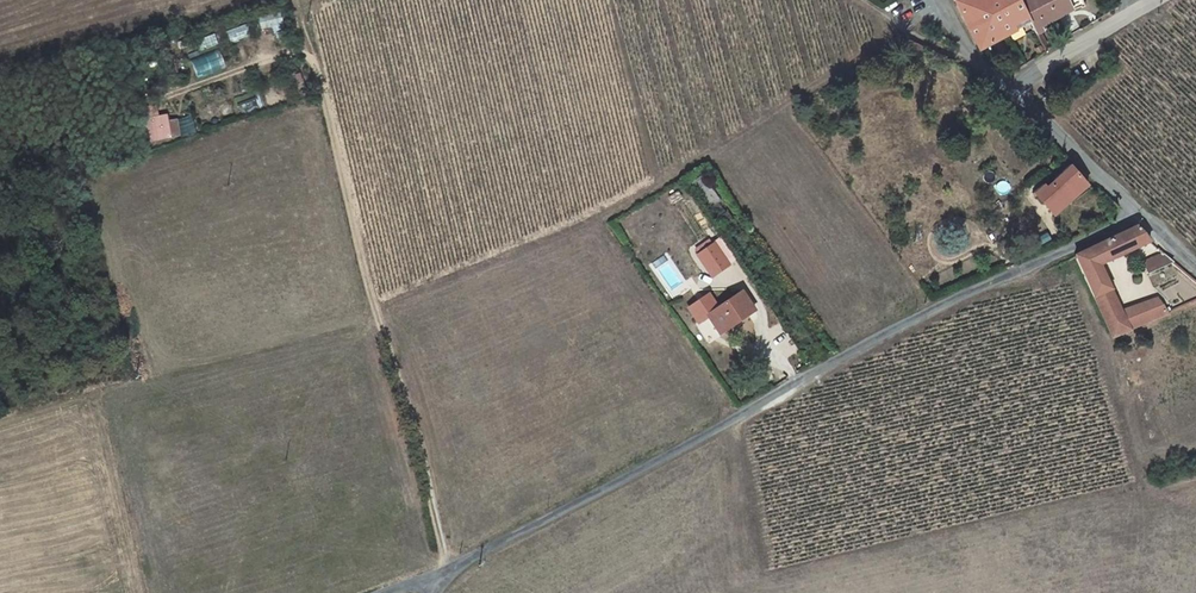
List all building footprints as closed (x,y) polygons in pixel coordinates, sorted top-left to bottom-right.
[(961,15),(979,48),(1030,19),(1020,0),(954,0),(961,15)] [(1030,19),(1031,21),(1030,22),(1033,28),(1040,24),(1084,1),(1083,0),(1020,0),(1030,19)] [(261,33),(283,29),(280,16),(258,21),(261,33)] [(1040,24),(1033,28),(1037,33),(1044,30),(1040,24)] [(920,54),(924,47),(905,38),(902,46),(920,54)] [(150,110),(136,113),(138,126),(150,125),(153,145),(175,143),(171,118),(161,119),(159,115),(151,116),(150,110)] [(1034,191),(1046,205),(1056,197),(1063,190),(1066,193),(1070,199),(1088,184),(1071,164),(1046,186),(1044,183),(1034,191)] [(701,176),(692,183),(700,192),(708,185),(701,176)] [(1063,190),(1056,197),(1058,200),(1066,193),(1063,190)] [(1099,266),(1150,242),(1137,227),(1075,257),(1112,338),(1169,313),(1158,299),(1121,312),(1099,266)] [(711,235),(699,242),(709,259),(722,253),(711,235)] [(1148,273),(1173,262),(1163,253),(1143,262),(1148,273)] [(733,280),(697,303),(719,340),(756,318),(733,280)]
